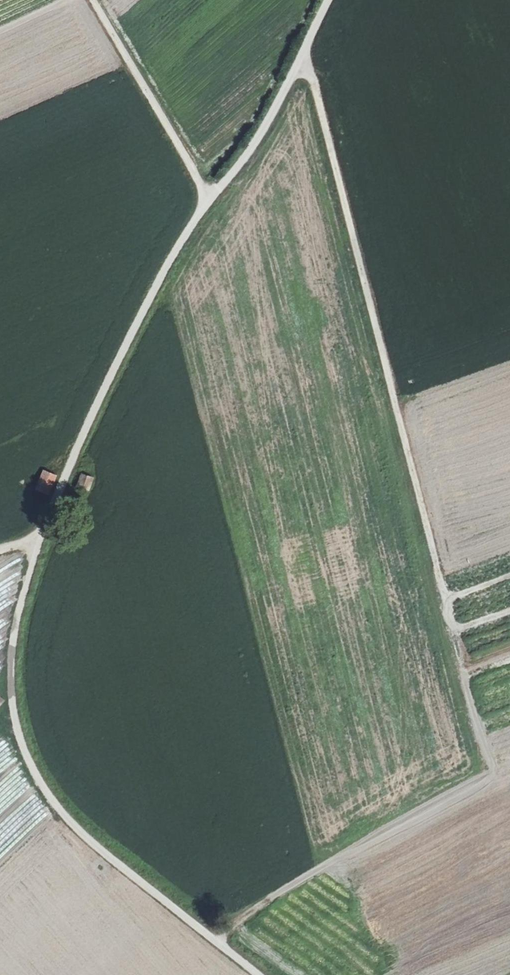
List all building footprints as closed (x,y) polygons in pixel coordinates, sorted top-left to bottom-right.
[(333,41),(323,37),(317,51),(326,56),(333,41)] [(44,473),(37,489),(49,493),(56,477),(44,473)] [(92,479),(81,474),(76,487),(87,492),(92,479)]
